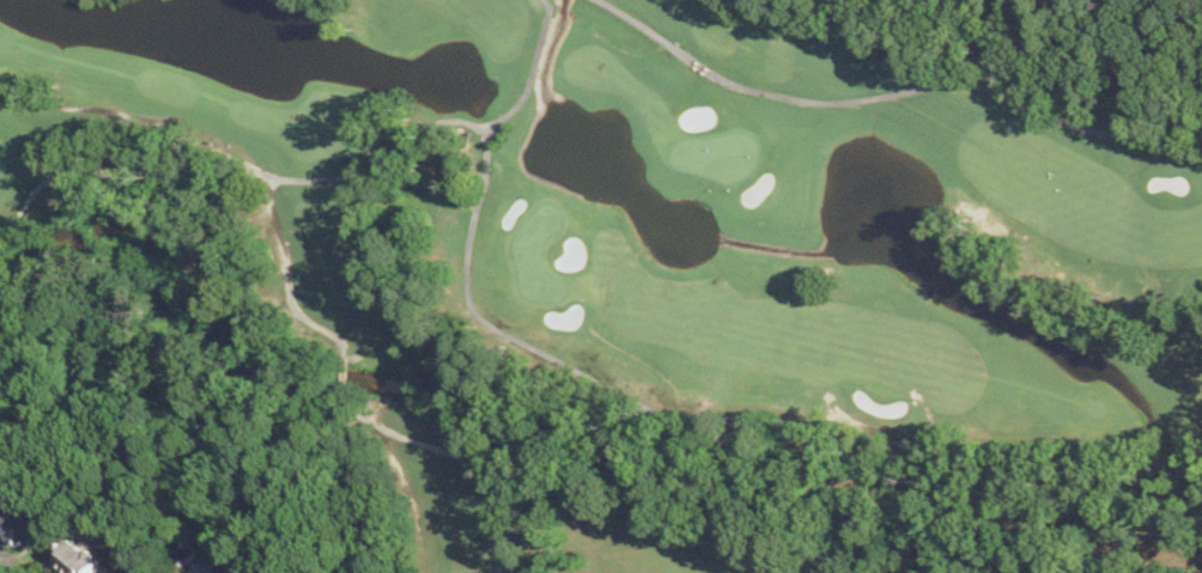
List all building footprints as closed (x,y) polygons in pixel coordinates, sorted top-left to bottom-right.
[(43,511),(13,511),(13,500),(0,500),(0,543),(43,543),(43,511)] [(68,572),(98,572),(111,556),(80,531),(55,562),(68,572)]
